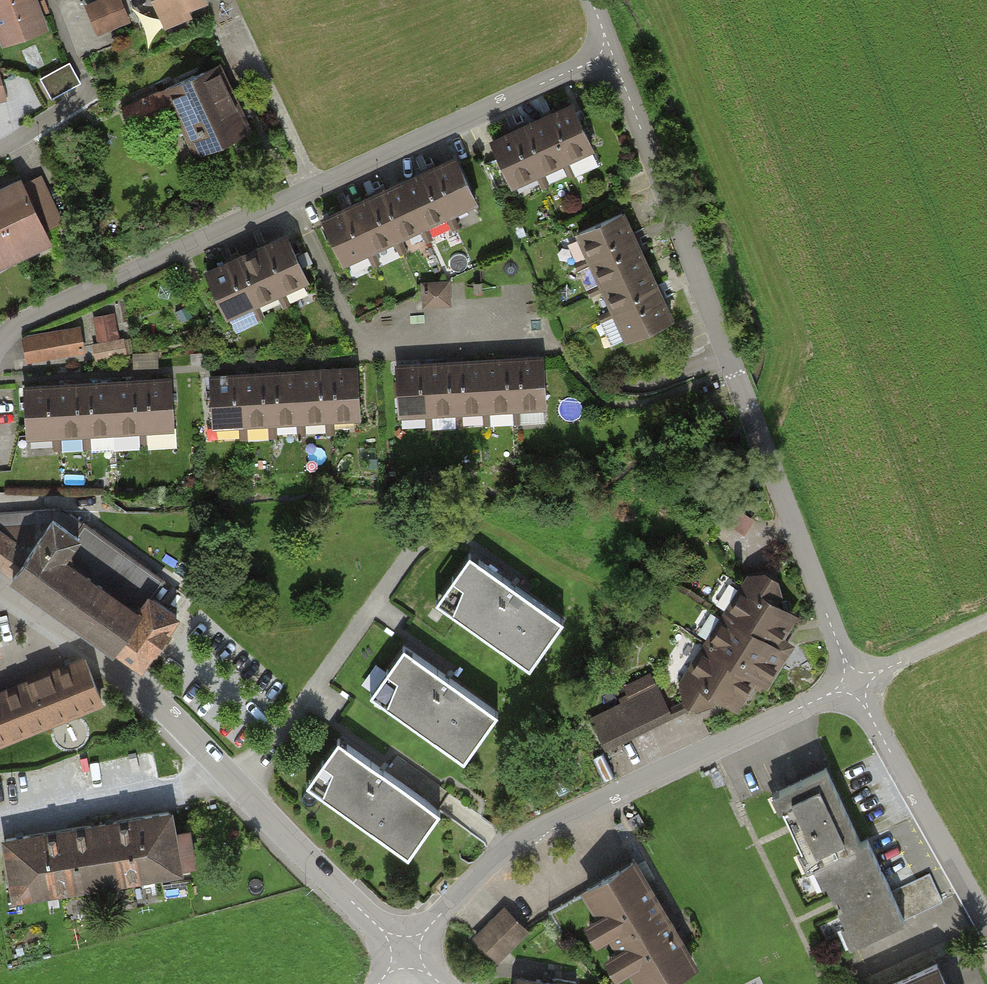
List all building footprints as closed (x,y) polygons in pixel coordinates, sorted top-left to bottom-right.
[(43,29),(33,0),(0,0),(0,40),(1,44),(43,29)] [(116,0),(98,0),(87,4),(99,34),(126,23),(116,0)] [(205,0),(153,0),(166,28),(209,8),(205,0)] [(69,65),(39,82),(51,102),(81,85),(69,65)] [(250,131),(220,65),(124,109),(133,128),(173,110),(195,157),(250,131)] [(525,125),(513,131),(493,141),(501,157),(486,164),(499,191),(591,147),(571,104),(553,113),(525,125)] [(343,261),(475,200),(455,158),(436,167),(423,173),(382,192),(369,198),(345,209),(324,218),(343,261)] [(0,191),(0,254),(46,232),(27,192),(22,181),(0,191)] [(655,286),(637,247),(630,232),(621,213),(578,232),(627,337),(670,318),(661,298),(655,286)] [(267,246),(242,257),(227,263),(208,272),(227,314),(306,278),(287,236),(267,246)] [(447,280),(422,282),(423,304),(448,302),(447,280)] [(248,305),(232,313),(238,326),(254,319),(248,305)] [(80,330),(25,339),(28,360),(83,351),(80,330)] [(122,338),(94,344),(97,359),(126,353),(122,338)] [(400,412),(545,404),(542,357),(518,358),(505,359),(462,362),(449,363),(419,364),(397,365),(400,412)] [(214,424),(359,415),(356,368),(333,370),(320,370),(276,373),(262,374),(234,376),(212,377),(214,424)] [(28,434),(173,426),(170,379),(148,380),(133,381),(90,384),(77,385),(47,386),(25,387),(28,434)] [(176,615),(150,595),(160,579),(70,514),(54,510),(0,514),(0,565),(140,664),(176,615)] [(438,606),(530,670),(563,623),(510,586),(471,559),(438,606)] [(745,692),(756,674),(766,680),(783,652),(779,649),(773,645),(782,630),(773,624),(779,616),(782,610),(773,604),(780,602),(773,570),(742,577),(745,587),(683,683),(685,698),(697,704),(710,701),(717,691),(727,698),(732,691),(735,686),(745,692)] [(370,698),(463,766),(497,719),(445,681),(404,651),(370,698)] [(0,688),(0,745),(102,705),(82,655),(0,688)] [(642,694),(592,719),(605,745),(655,720),(642,694)] [(411,857),(440,816),(379,773),(342,747),(313,788),(411,857)] [(841,763),(828,768),(854,824),(866,818),(841,763)] [(859,842),(824,768),(776,790),(793,827),(811,867),(817,862),(835,901),(852,940),(940,900),(928,873),(891,890),(868,839),(859,842)] [(170,813),(2,843),(13,903),(181,873),(170,813)] [(631,983),(666,983),(691,971),(636,866),(584,893),(631,983)] [(470,944),(498,966),(527,931),(504,912),(470,944)] [(937,964),(894,983),(946,983),(937,964)]
